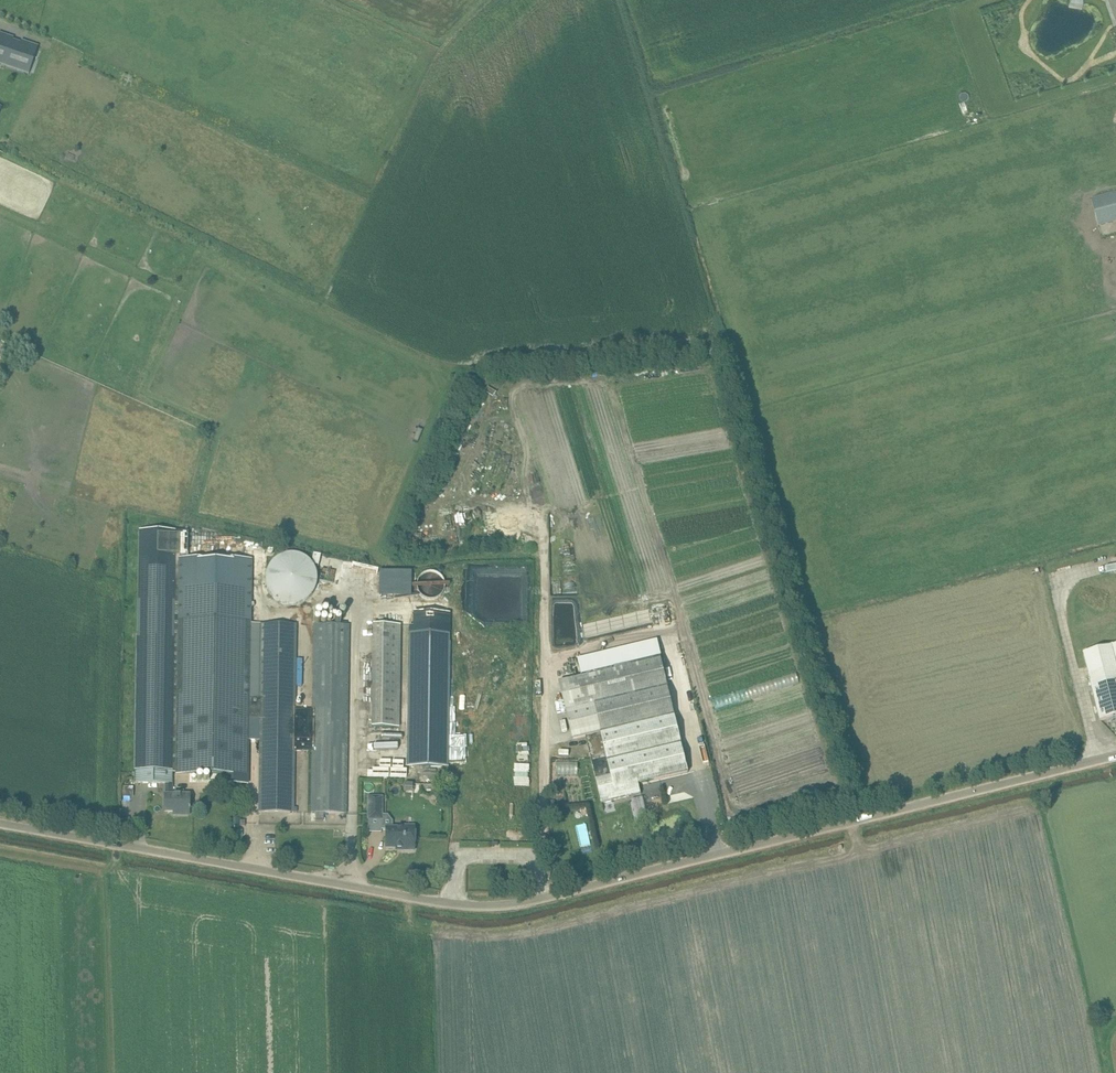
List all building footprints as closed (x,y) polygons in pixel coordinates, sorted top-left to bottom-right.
[(0,50),(0,55),(6,57),(4,65),(29,74),(34,60),(28,58),(32,45),(33,46),(33,45),(24,42),(24,44),(20,43),(12,40),(9,50),(1,47),(0,50)] [(1097,224),(1115,219),(1115,192),(1091,199),(1097,224)] [(456,514),(457,526),(466,525),(465,513),(456,514)] [(218,782),(247,783),(248,717),(260,718),(260,698),(250,697),(252,559),(179,558),(179,556),(188,556),(188,532),(176,532),(176,531),(139,530),(135,772),(172,773),(218,773),(218,782)] [(275,599),(279,602),(284,604),(289,605),(295,605),(301,603),(307,600),(311,596),(314,592),(316,587),(317,582),(318,577),(317,572),(314,566),(311,561),(306,557),(300,555),(295,553),(289,553),(284,554),(280,556),(275,559),(271,563),(268,568),(266,574),(266,580),(266,586),(268,591),(271,596),(275,599)] [(356,563),(330,560),(329,569),(355,572),(356,563)] [(381,570),(381,595),(414,595),(414,590),(431,590),(431,596),(445,597),(446,574),(416,573),(416,571),(381,570)] [(977,609),(1002,712),(963,722),(976,774),(1074,750),(1061,696),(1092,689),(1100,720),(1115,717),(1115,575),(977,609)] [(606,630),(649,623),(647,610),(604,617),(606,630)] [(450,612),(412,612),(412,625),(409,625),(407,767),(448,767),(450,612)] [(260,698),(260,718),(259,812),(294,812),(294,751),(312,751),(311,813),(346,813),(349,625),(314,624),(312,709),(295,709),(296,624),(261,624),(260,698)] [(371,727),(400,727),(400,624),(373,624),(371,727)] [(657,639),(604,652),(608,669),(587,674),(587,675),(568,680),(559,682),(566,711),(573,739),(586,736),(602,803),(629,796),(627,787),(689,772),(657,639)] [(172,795),(172,773),(135,772),(135,783),(166,783),(165,795),(164,811),(179,812),(179,814),(189,814),(189,795),(172,795)] [(382,796),(368,796),(368,819),(381,819),(382,796)] [(245,820),(240,820),(240,817),(234,817),(233,826),(240,826),(245,826),(245,820)] [(401,848),(401,850),(414,850),(414,824),(403,824),(403,828),(386,828),(385,848),(401,848)]
